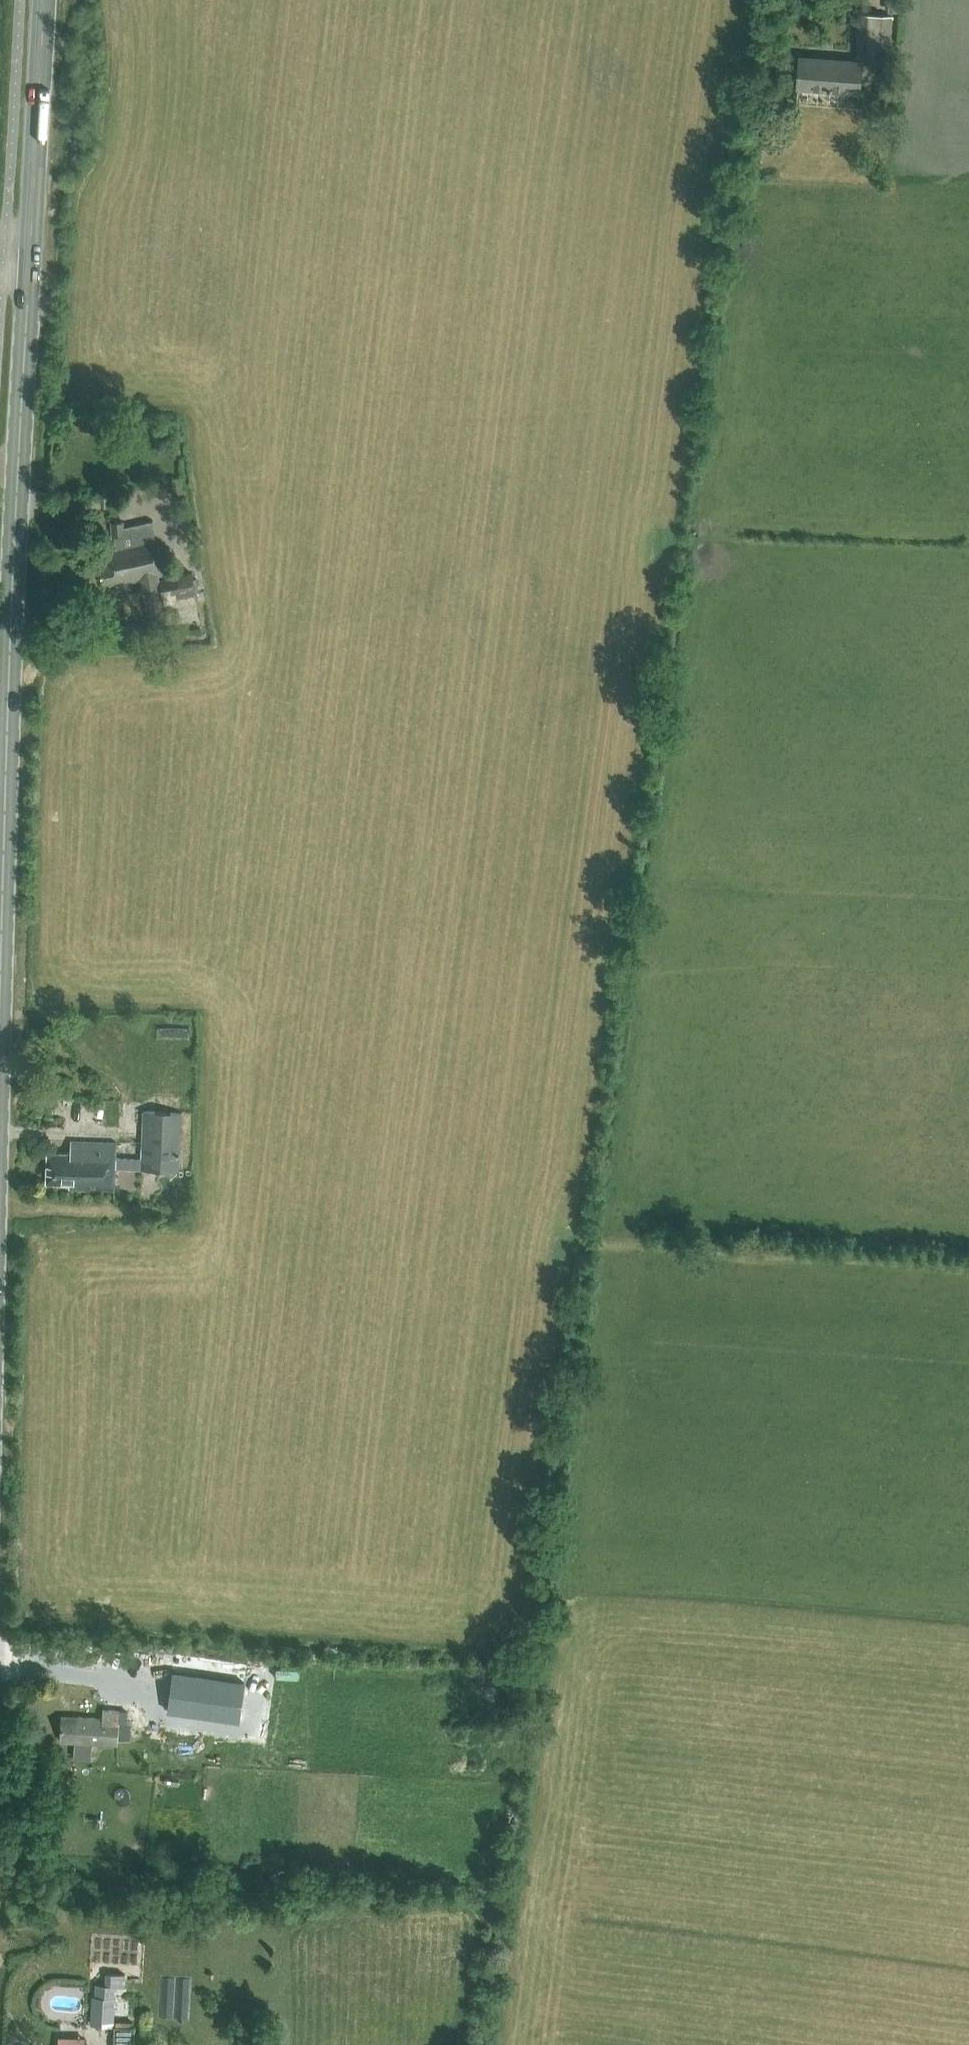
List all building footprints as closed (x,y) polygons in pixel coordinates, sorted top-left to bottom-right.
[(900,12),(900,0),(889,0),(888,11),(900,12)] [(888,65),(893,15),(859,13),(856,43),(858,43),(857,60),(801,57),(798,87),(860,92),(863,64),(888,65)] [(148,611),(198,599),(191,573),(160,580),(160,576),(163,576),(151,521),(123,527),(121,520),(111,522),(114,548),(104,550),(105,565),(99,566),(103,584),(124,579),(125,583),(141,580),(148,611)] [(116,1142),(94,1142),(83,1141),(72,1141),(72,1153),(48,1153),(47,1184),(69,1184),(69,1189),(115,1190),(115,1185),(115,1167),(179,1170),(182,1113),(143,1111),(142,1158),(115,1157),(116,1142)] [(245,1682),(174,1672),(168,1711),(239,1722),(245,1682)] [(62,1721),(61,1741),(117,1744),(117,1740),(126,1740),(131,1741),(132,1721),(126,1721),(119,1720),(119,1710),(105,1709),(104,1718),(79,1717),(63,1716),(62,1721)] [(92,1995),(91,2024),(114,2025),(116,1985),(124,1986),(125,1973),(105,1972),(104,1984),(95,1983),(95,1996),(92,1995)] [(114,2044),(133,2044),(134,2026),(114,2025),(114,2044)]
